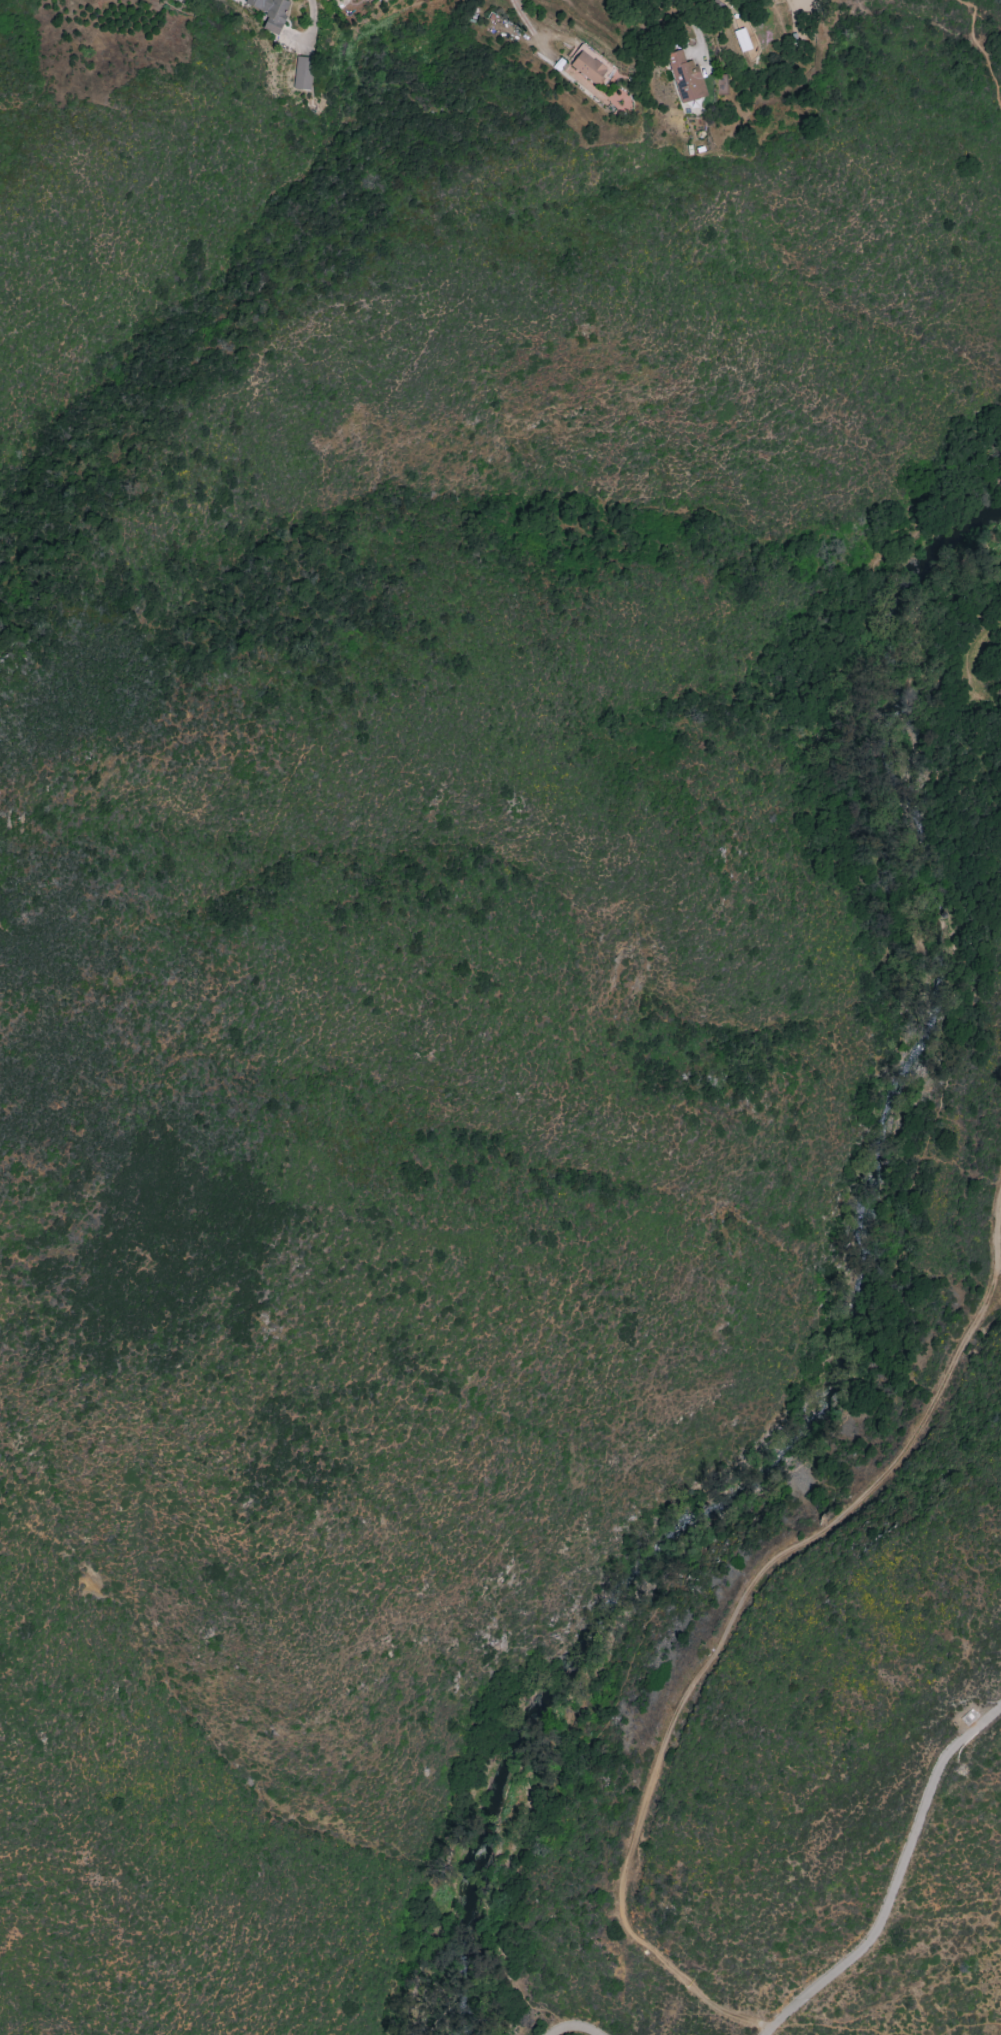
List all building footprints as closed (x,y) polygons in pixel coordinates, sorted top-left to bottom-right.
[(278,35),(290,1),(288,0),(246,0),(244,4),(268,13),(262,29),(278,35)] [(583,47),(570,66),(596,84),(609,65),(583,47)] [(667,54),(680,104),(705,96),(695,59),(685,62),(681,50),(667,54)] [(293,88),(310,90),(313,58),(296,56),(293,88)]
